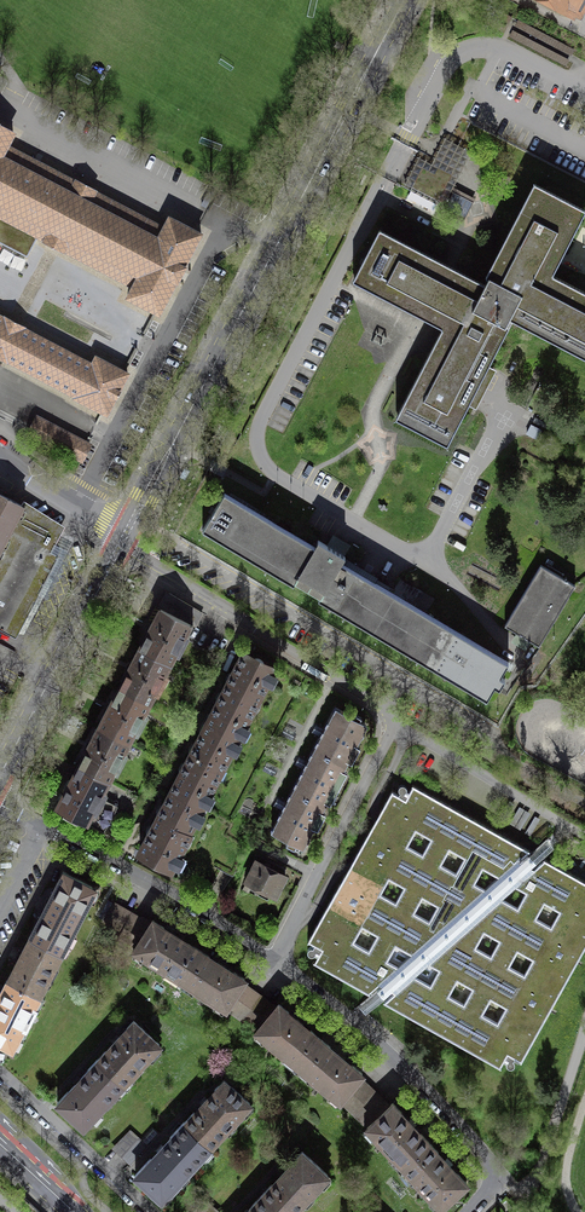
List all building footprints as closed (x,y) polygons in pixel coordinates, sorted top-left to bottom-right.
[(572,15),(580,0),(544,0),(572,15)] [(570,58),(574,52),(518,23),(515,29),(570,58)] [(566,67),(569,60),(514,31),(511,38),(566,67)] [(9,146),(16,134),(0,126),(0,164),(9,146)] [(164,227),(87,187),(9,146),(0,164),(0,248),(26,262),(37,240),(131,289),(164,227)] [(451,450),(514,329),(584,365),(584,284),(561,272),(584,227),(584,204),(538,180),(486,280),(380,226),(363,259),(351,283),(436,327),(389,418),(451,450)] [(169,217),(164,227),(131,289),(124,303),(141,312),(152,318),(159,321),(176,288),(177,289),(187,270),(186,269),(204,235),(197,232),(169,217)] [(93,361),(0,312),(0,359),(74,397),(93,361)] [(97,353),(93,361),(74,397),(73,400),(101,414),(108,418),(132,371),(126,368),(115,362),(97,353)] [(36,417),(26,436),(83,465),(93,447),(86,443),(64,432),(36,417)] [(314,547),(224,493),(202,530),(293,584),(295,581),(320,595),(318,599),(487,699),(495,685),(500,688),(500,687),(504,680),(505,679),(500,676),(509,662),(341,563),(344,557),(345,556),(332,548),(318,540),(317,541),(318,542),(314,547)] [(3,629),(30,579),(56,529),(22,507),(22,506),(22,505),(0,494),(0,627),(3,629)] [(30,579),(3,629),(3,630),(16,637),(59,556),(51,552),(64,526),(24,501),(22,505),(22,506),(22,507),(56,529),(30,579)] [(523,593),(505,622),(515,628),(511,635),(526,644),(530,637),(540,642),(574,583),(540,563),(523,593)] [(149,632),(140,648),(170,664),(185,634),(187,635),(200,611),(169,593),(152,626),(151,625),(150,628),(148,632),(149,632)] [(149,703),(170,664),(140,648),(131,665),(131,664),(129,668),(127,671),(128,671),(119,687),(149,703)] [(225,688),(207,722),(238,738),(274,669),(264,664),(264,663),(263,661),(263,660),(262,660),(261,659),(260,658),(259,658),(258,658),(257,658),(256,658),(255,658),(254,658),(253,658),(243,653),(225,688)] [(149,703),(119,687),(111,704),(110,704),(109,707),(107,710),(108,710),(99,726),(129,742),(149,703)] [(323,731),(314,749),(346,766),(353,753),(356,755),(360,747),(357,745),(365,729),(358,726),(361,721),(360,720),(361,717),(353,713),(352,716),(335,707),(323,731)] [(201,807),(238,738),(207,722),(189,757),(171,791),(201,807)] [(108,781),(129,742),(99,726),(90,743),(90,742),(88,746),(86,749),(87,749),(78,766),(108,781)] [(306,764),(292,790),(325,807),(331,795),(334,796),(343,780),(340,778),(346,766),(314,749),(306,764)] [(108,781),(78,766),(63,795),(62,794),(61,797),(60,800),(57,807),(104,832),(118,806),(100,796),(108,781)] [(521,862),(518,860),(528,850),(529,851),(530,850),(412,784),(412,785),(413,786),(405,799),(392,791),(393,790),(392,790),(374,822),(371,827),(353,859),(351,864),(307,941),(308,942),(309,941),(322,948),(315,961),(314,961),(313,961),(369,993),(370,992),(369,991),(379,982),(382,984),(386,987),(392,989),(395,991),(385,1001),(384,1000),(383,1001),(501,1066),(500,1065),(508,1052),(521,1060),(520,1060),(521,1061),(584,947),(584,881),(544,858),(543,859),(544,860),(534,869),(531,867),(526,864),(521,862)] [(319,819),(325,807),(292,790),(284,806),(271,831),(288,840),(286,844),(294,848),(296,845),(303,848),(314,827),(317,829),(322,821),(319,819)] [(188,832),(201,807),(171,791),(155,821),(140,851),(150,856),(150,857),(150,858),(150,859),(150,860),(151,861),(152,862),(153,863),(154,863),(155,864),(156,864),(157,864),(158,864),(159,864),(160,863),(161,863),(162,862),(172,867),(190,833),(188,832)] [(246,881),(247,881),(245,884),(262,892),(261,895),(268,899),(269,896),(274,899),(275,896),(276,897),(277,894),(276,894),(286,876),(272,869),(270,868),(270,867),(256,859),(251,870),(252,870),(248,879),(247,878),(246,881)] [(40,918),(30,937),(61,953),(82,912),(84,913),(90,900),(89,900),(95,888),(64,872),(53,893),(54,893),(48,906),(41,919),(40,918)] [(123,908),(114,903),(105,921),(122,930),(131,913),(123,908)] [(180,979),(199,950),(188,943),(187,944),(176,936),(164,929),(164,927),(153,920),(151,924),(131,913),(122,930),(121,932),(139,942),(134,949),(144,956),(143,958),(164,971),(165,969),(180,979)] [(121,932),(117,940),(134,949),(139,942),(121,932)] [(61,953),(30,937),(30,938),(31,938),(20,960),(16,968),(14,967),(8,980),(39,996),(45,984),(44,984),(54,965),(55,965),(61,953)] [(210,956),(199,950),(180,979),(195,988),(194,990),(215,1003),(216,1002),(226,1008),(231,1000),(247,1012),(259,995),(242,982),(245,979),(233,971),(233,973),(221,965),(209,957),(210,956)] [(8,980),(2,991),(3,992),(0,998),(0,1041),(12,1047),(18,1036),(25,1039),(30,1029),(26,1026),(35,1008),(40,1010),(45,1000),(39,996),(8,980)] [(298,1065),(321,1039),(311,1031),(310,1032),(299,1023),(288,1014),(289,1012),(279,1004),(276,1007),(259,995),(247,1012),(262,1024),(257,1030),(266,1038),(264,1040),(283,1055),(285,1054),(298,1065)] [(231,1000),(226,1008),(241,1019),(247,1012),(231,1000)] [(247,1012),(241,1019),(257,1030),(262,1024),(247,1012)] [(106,1051),(97,1060),(123,1083),(131,1075),(132,1076),(142,1067),(140,1065),(159,1044),(134,1020),(126,1028),(127,1029),(117,1040),(106,1051)] [(330,1047),(321,1039),(298,1065),(312,1077),(311,1078),(329,1094),(331,1092),(340,1100),(346,1093),(360,1107),(375,1092),(367,1084),(359,1077),(362,1074),(352,1065),(351,1066),(340,1057),(329,1048),(330,1047)] [(115,1092),(123,1083),(97,1060),(88,1070),(89,1071),(78,1082),(68,1093),(68,1092),(58,1102),(84,1126),(106,1102),(108,1103),(117,1093),(115,1092)] [(194,1112),(185,1122),(210,1146),(233,1121),(234,1122),(243,1113),(242,1111),(250,1103),(224,1079),(215,1090),(216,1091),(205,1102),(195,1113),(194,1112)] [(404,1166),(430,1143),(421,1133),(420,1134),(411,1124),(401,1114),(402,1113),(393,1103),(390,1106),(382,1099),(375,1092),(360,1107),(374,1120),(367,1126),(375,1135),(374,1137),(391,1155),(392,1153),(404,1166)] [(346,1093),(340,1100),(354,1113),(360,1107),(346,1093)] [(360,1107),(354,1113),(367,1126),(374,1120),(360,1107)] [(210,1146),(185,1122),(184,1122),(170,1138),(171,1139),(161,1149),(151,1159),(150,1158),(135,1175),(161,1199),(169,1191),(170,1192),(180,1181),(179,1180),(211,1146),(210,1146)] [(123,1154),(138,1138),(130,1130),(114,1146),(118,1150),(123,1154)] [(146,1145),(138,1138),(123,1154),(127,1158),(131,1162),(146,1145)] [(438,1152),(430,1143),(404,1166),(416,1179),(415,1181),(431,1199),(433,1197),(441,1206),(466,1183),(457,1173),(456,1174),(447,1163),(437,1153),(438,1152)] [(263,1194),(282,1211),(293,1211),(311,1193),(312,1194),(321,1185),(319,1183),(327,1175),(302,1151),(293,1162),(283,1174),(273,1185),(272,1184),(263,1194)] [(263,1194),(248,1209),(249,1210),(248,1211),(282,1211),(263,1194)] [(213,1207),(205,1199),(193,1211),(208,1211),(213,1207)]
